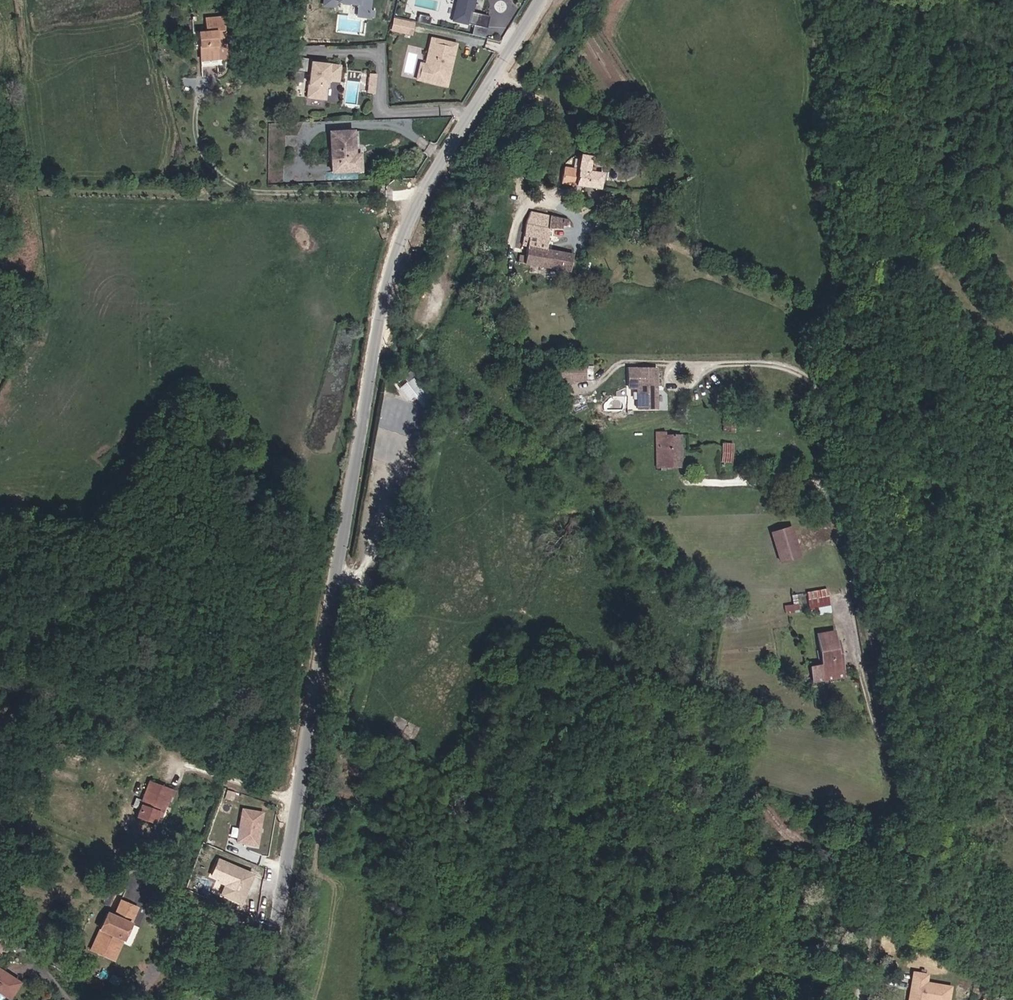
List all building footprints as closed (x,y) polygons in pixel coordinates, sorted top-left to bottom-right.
[(322,7),(341,9),(342,3),(358,4),(357,16),(371,17),(373,0),(323,0),(322,7)] [(452,21),(470,25),(476,0),(457,0),(452,21)] [(489,17),(474,13),(469,32),(484,36),(489,17)] [(414,33),(416,23),(398,19),(395,29),(414,33)] [(225,61),(222,21),(206,22),(207,36),(199,36),(201,63),(217,61),(225,61)] [(454,67),(459,43),(434,37),(429,64),(431,67),(428,80),(450,85),(453,71),(451,70),(452,66),(454,67)] [(329,99),(330,80),(341,81),(343,65),(329,64),(323,64),(314,63),(311,98),(329,99)] [(428,80),(431,67),(429,64),(424,63),(420,78),(428,80)] [(376,93),(378,73),(368,72),(366,92),(376,93)] [(327,133),(330,172),(358,171),(357,156),(352,156),(351,132),(327,133)] [(565,170),(563,185),(586,189),(592,160),(581,158),(579,172),(565,170)] [(605,185),(602,184),(603,176),(591,174),(592,160),(586,189),(603,192),(605,185)] [(592,160),(591,174),(603,176),(606,162),(592,160)] [(572,223),(538,215),(508,200),(502,214),(528,228),(522,264),(573,273),(576,257),(546,251),(550,236),(563,240),(566,226),(571,227),(572,223)] [(512,298),(518,316),(530,312),(526,300),(522,302),(520,296),(512,298)] [(558,381),(567,381),(567,368),(558,368),(558,381)] [(567,381),(583,381),(583,368),(567,368),(567,381)] [(628,390),(636,390),(636,411),(655,411),(656,370),(627,370),(628,390)] [(422,395),(413,383),(416,381),(411,375),(403,381),(408,387),(406,388),(415,400),(425,412),(432,406),(429,403),(432,401),(425,392),(422,395)] [(415,400),(406,388),(408,387),(403,381),(396,387),(410,405),(415,400)] [(658,469),(679,468),(678,435),(657,436),(658,469)] [(735,458),(736,437),(724,437),(724,457),(735,458)] [(790,528),(770,535),(779,564),(799,558),(790,528)] [(806,594),(808,602),(827,599),(825,591),(806,594)] [(828,606),(827,599),(808,602),(809,610),(828,606)] [(809,671),(811,683),(841,679),(837,642),(833,643),(831,632),(815,635),(820,670),(809,671)] [(131,819),(149,824),(151,816),(154,805),(160,807),(166,789),(142,782),(131,819)] [(157,819),(160,807),(154,805),(151,816),(157,819)] [(242,806),(235,841),(256,845),(264,811),(242,806)] [(239,904),(253,873),(217,856),(208,876),(223,883),(218,894),(239,904)] [(133,911),(118,904),(110,919),(103,915),(85,951),(102,960),(112,940),(117,942),(133,911)] [(904,995),(915,997),(917,990),(923,991),(943,995),(947,976),(922,971),(924,964),(910,961),(904,995)] [(5,996),(16,981),(0,970),(0,993),(5,996)]
